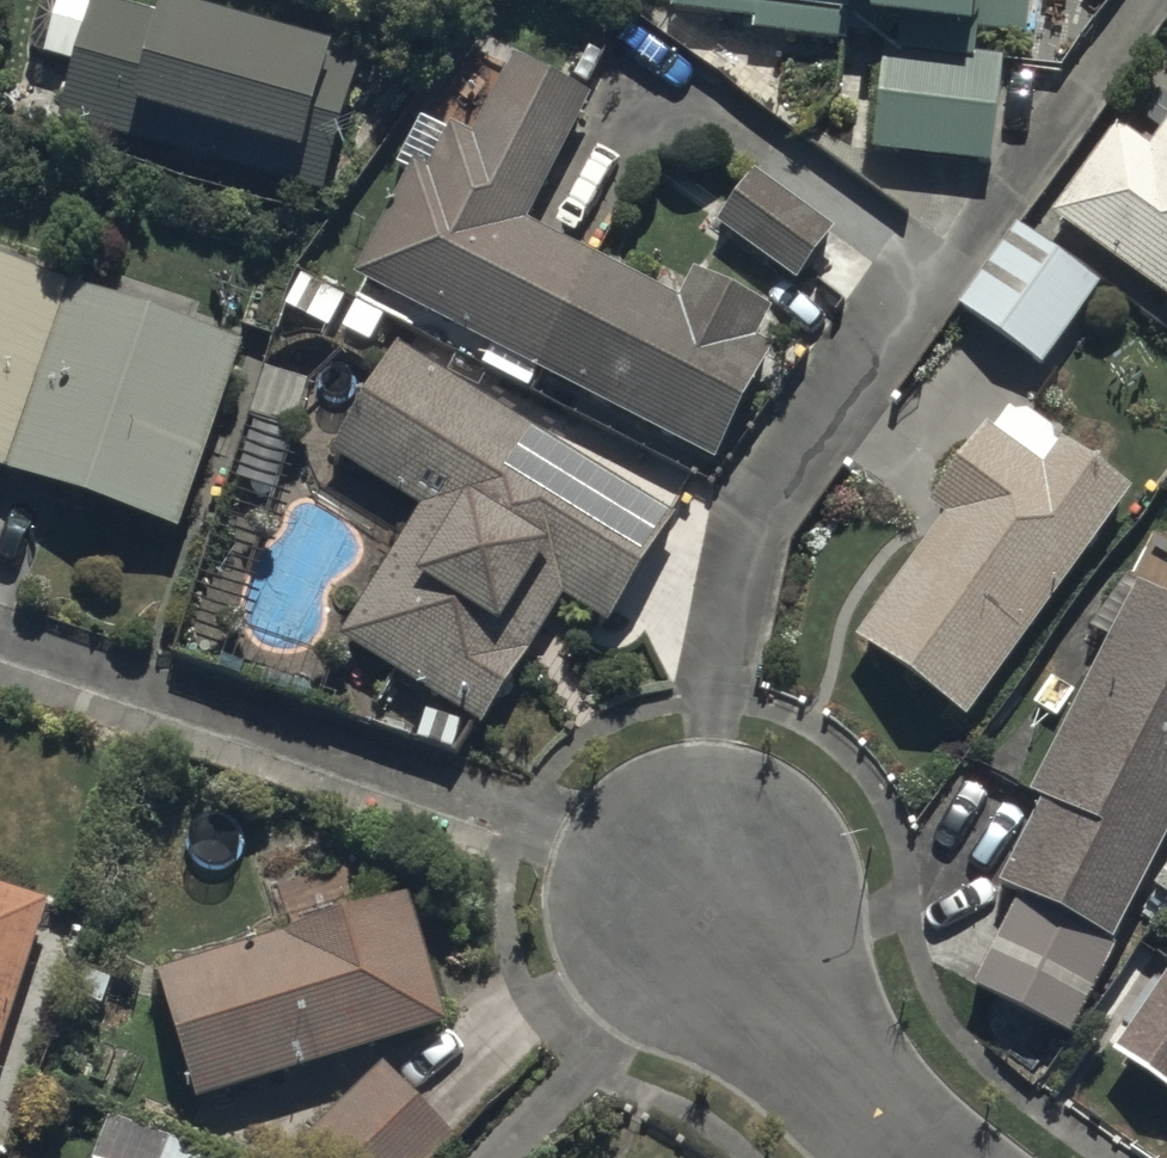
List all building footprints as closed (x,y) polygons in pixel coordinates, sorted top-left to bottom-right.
[(323,195),(360,68),(124,0),(89,0),(55,118),(323,195)] [(673,18),(752,23),(751,41),(844,47),(845,41),(885,43),(877,164),(987,171),(997,65),(973,63),(974,44),(1025,49),(1030,0),(675,0),(673,18)] [(408,171),(351,287),(712,471),(770,358),(757,352),(773,320),(692,279),(677,309),(526,232),(590,107),(509,66),(468,147),(449,138),(428,180),(408,171)] [(1052,219),(1166,305),(1166,125),(1147,151),(1116,127),(1052,219)] [(715,220),(804,279),(837,231),(749,171),(715,220)] [(961,307),(1045,367),(1101,289),(1017,229),(961,307)] [(179,532),(243,345),(0,263),(0,472),(179,532)] [(679,519),(400,343),(328,448),(424,509),(341,638),(483,728),(566,598),(611,627),(679,519)] [(859,644),(970,723),(1134,492),(1023,414),(859,644)] [(1072,1042),(1166,861),(1166,597),(1138,582),(980,883),(1023,906),(978,993),(1072,1042)] [(54,904),(0,886),(0,1067),(54,904)] [(159,980),(199,1106),(450,1028),(409,901),(159,980)] [(1116,1057),(1166,1092),(1166,983),(1116,1057)] [(107,1118),(93,1157),(220,1157),(107,1118)]
